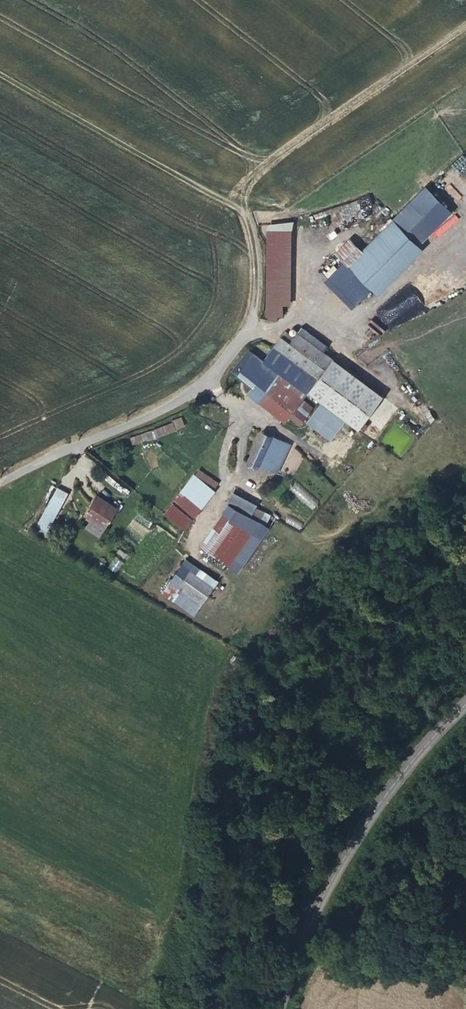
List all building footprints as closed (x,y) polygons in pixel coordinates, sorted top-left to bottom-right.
[(429,225),(417,217),(403,238),(415,246),(429,225)] [(268,314),(285,314),(285,302),(292,302),(288,229),(265,230),(268,314)] [(415,246),(403,238),(369,290),(403,313),(438,261),(415,246)] [(248,397),(261,406),(281,379),(306,398),(309,394),(327,371),(331,366),(294,339),(291,344),(282,338),(261,368),(247,358),(232,379),(252,392),(248,397)] [(309,394),(306,398),(355,435),(380,403),(331,366),(327,371),(309,394)] [(281,379),(261,406),(285,422),(289,417),(292,419),(302,404),(306,398),(281,379)] [(302,404),(292,419),(308,430),(318,416),(302,404)] [(318,416),(308,430),(328,445),(342,427),(321,412),(318,416)] [(183,418),(130,436),(134,445),(186,427),(183,418)] [(245,459),(256,465),(261,457),(271,462),(277,450),(267,445),(273,434),(262,429),(245,459)] [(261,457),(256,465),(266,470),(271,462),(261,457)] [(196,469),(167,517),(188,529),(216,481),(196,469)] [(63,475),(59,470),(54,474),(58,479),(63,475)] [(67,495),(57,490),(51,501),(60,507),(67,495)] [(231,491),(224,503),(257,523),(262,513),(252,507),(254,504),(231,491)] [(123,506),(105,496),(93,515),(112,526),(123,506)] [(51,501),(42,516),(52,522),(60,507),(51,501)] [(257,523),(224,503),(218,514),(250,533),(257,523)] [(216,574),(183,556),(163,593),(196,611),(216,574)]
